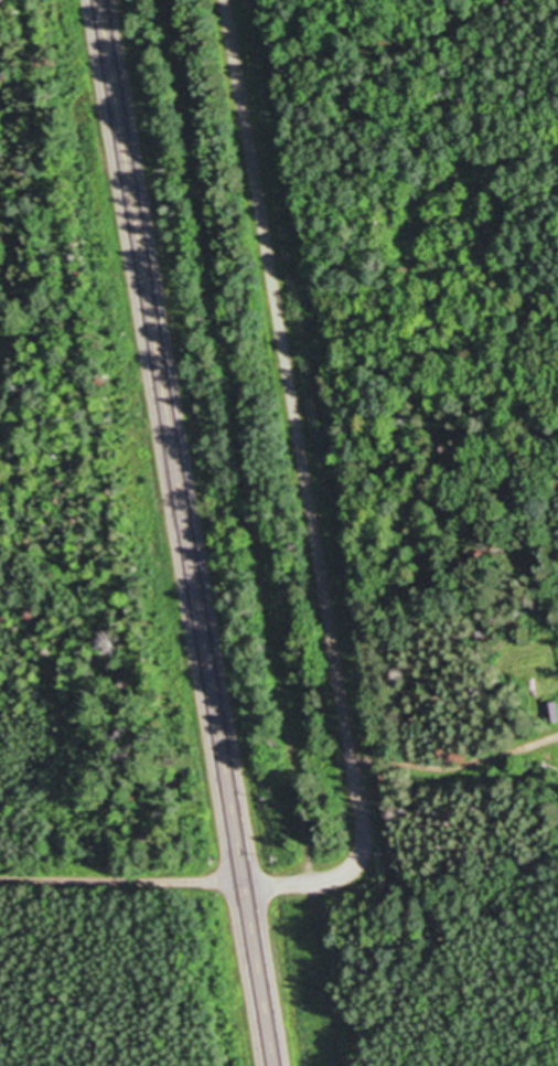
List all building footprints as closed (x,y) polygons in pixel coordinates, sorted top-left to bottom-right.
[(548,703),(548,723),(557,723),(557,703),(548,703)]
